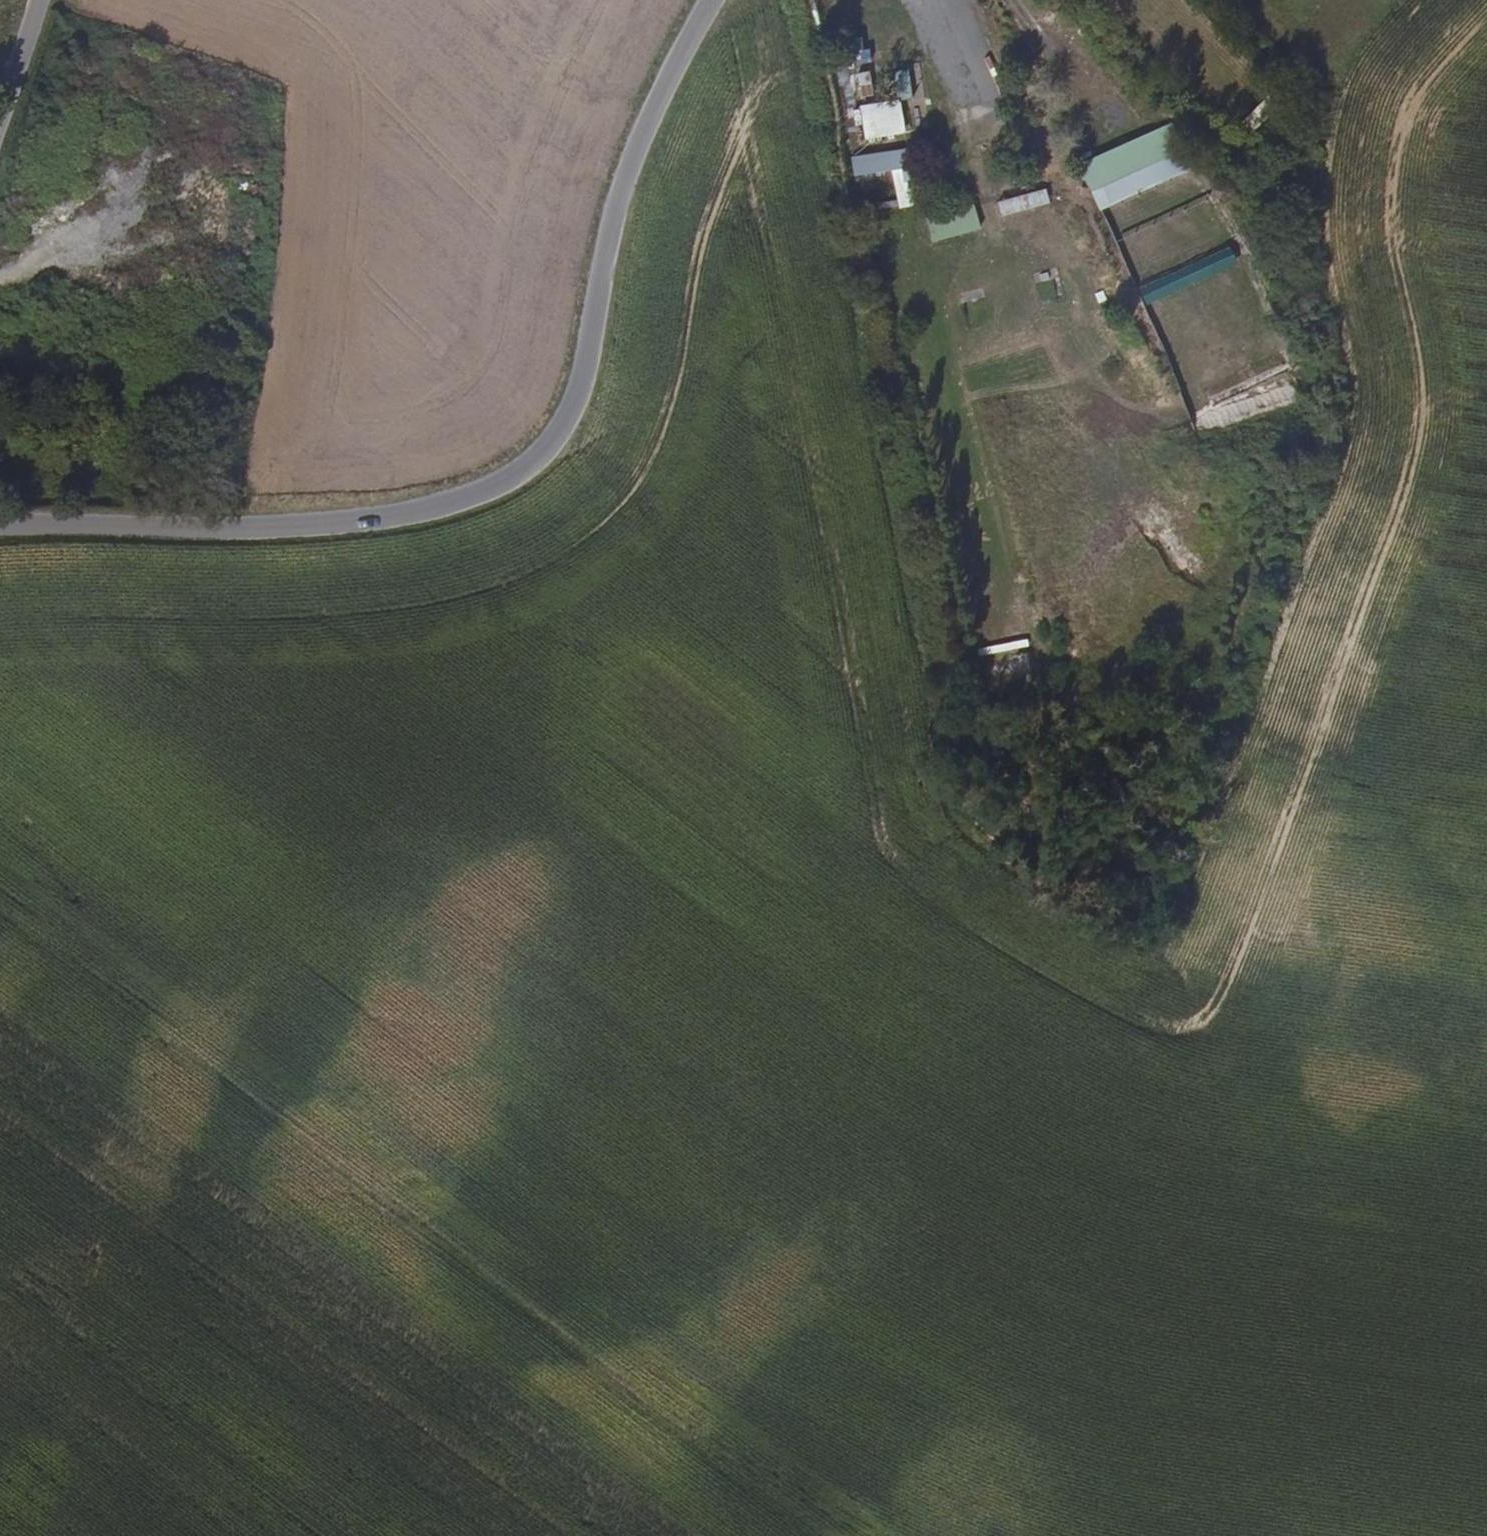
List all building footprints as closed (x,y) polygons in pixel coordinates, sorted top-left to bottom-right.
[(1077,160),(1097,207),(1193,166),(1173,119),(1077,160)] [(908,146),(885,151),(897,207),(921,201),(908,146)] [(924,216),(930,240),(979,226),(973,202),(924,216)]
